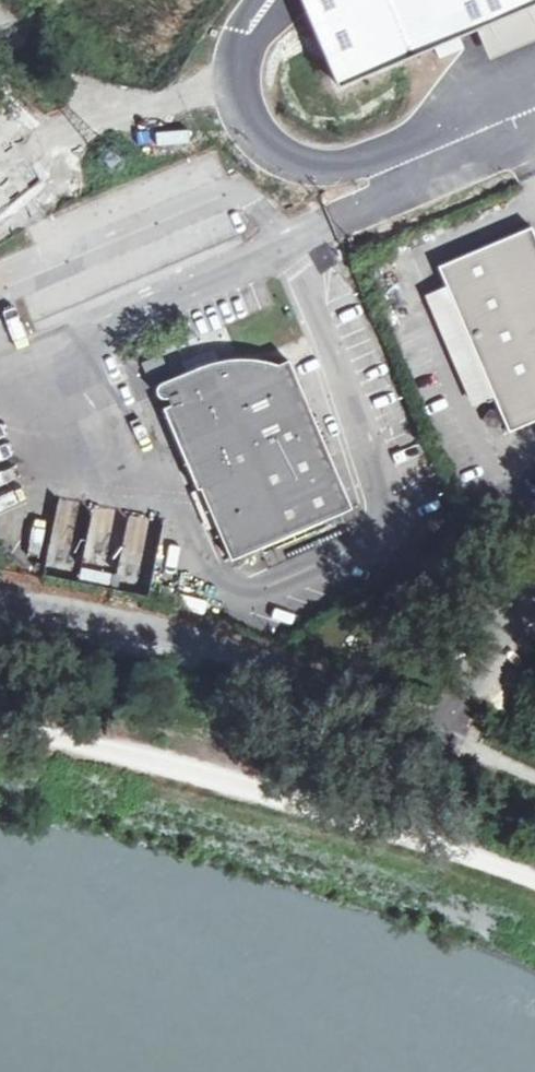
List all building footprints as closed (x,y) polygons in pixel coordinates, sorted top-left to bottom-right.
[(336,86),(534,4),(534,0),(301,0),(336,86)] [(435,273),(505,435),(534,422),(534,254),(526,234),(435,273)] [(199,497),(230,569),(350,516),(286,369),(268,376),(262,375),(257,374),(250,373),(244,373),(240,373),(235,373),(232,373),(227,374),(219,375),(212,376),(207,378),(201,380),(196,382),(191,384),(187,386),(186,381),(160,393),(158,394),(156,395),(155,396),(155,397),(154,399),(154,400),(154,401),(154,402),(154,403),(155,404),(156,406),(156,407),(157,407),(158,408),(159,409),(161,409),(162,409),(163,409),(165,409),(166,409),(169,415),(162,418),(197,498),(199,497)]
